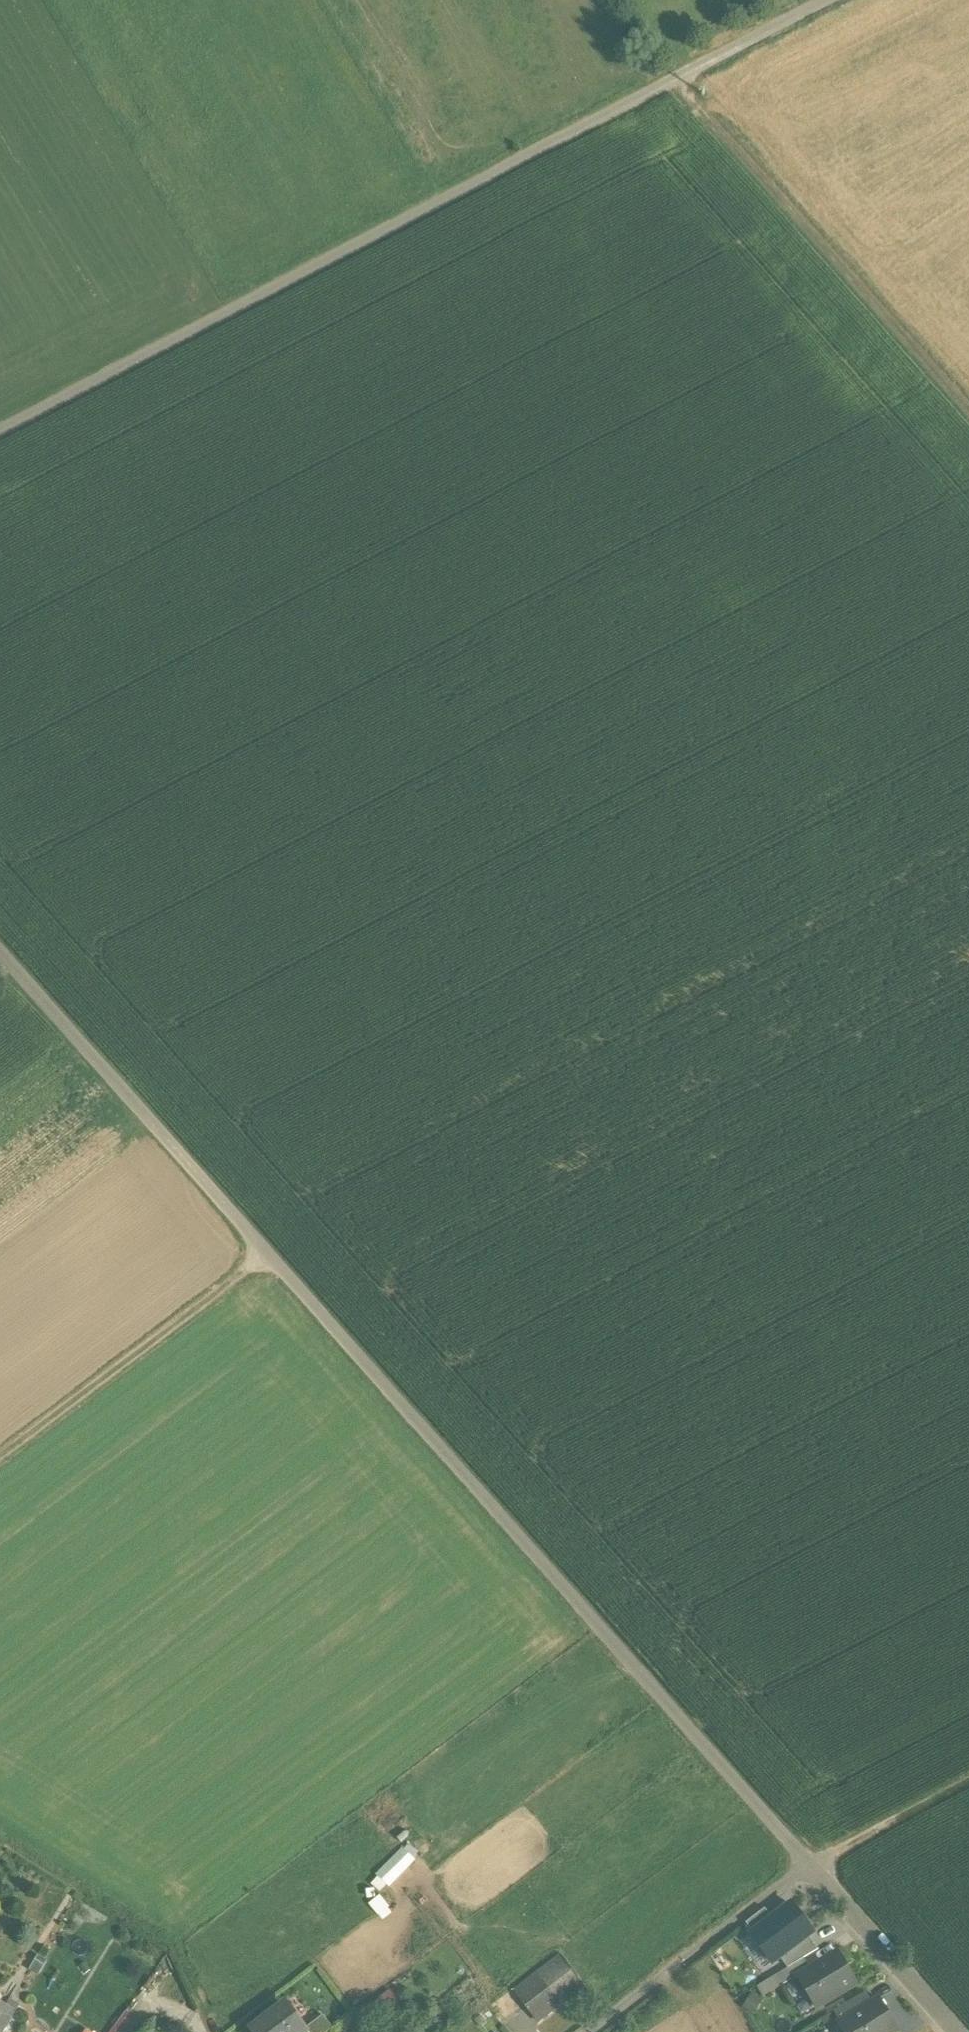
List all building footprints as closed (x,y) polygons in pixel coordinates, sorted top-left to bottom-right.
[(386,1887),(389,1889),(414,1862),(412,1861),(418,1855),(408,1846),(403,1852),(401,1850),(376,1877),(378,1879),(371,1886),(379,1894),(386,1887)] [(810,1936),(789,1908),(772,1921),(753,1934),(751,1936),(772,1965),(780,1959),(808,1938),(810,1936)] [(747,1925),(753,1934),(772,1921),(765,1912),(747,1925)] [(808,1938),(780,1959),(788,1970),(804,1961),(817,1951),(808,1938)] [(810,1971),(797,1978),(816,2010),(856,1986),(837,1954),(810,1971)] [(797,1978),(810,1971),(804,1961),(788,1970),(774,1979),(780,1989),(797,1978)] [(537,1977),(515,1992),(532,2017),(554,2002),(537,1977)] [(763,1999),(780,1989),(774,1979),(757,1989),(763,1999)] [(865,1995),(834,2013),(840,2024),(871,2005),(865,1995)] [(753,2017),(762,2004),(752,1998),(744,2010),(753,2017)] [(838,2025),(842,2031),(897,2031),(878,2001),(871,2005),(840,2024),(838,2025)] [(15,2012),(0,2004),(0,2031),(4,2031),(15,2012)] [(284,2006),(251,2031),(252,2031),(255,2030),(257,2031),(306,2031),(305,2030),(295,2016),(293,2018),(284,2006)] [(305,2030),(306,2031),(330,2031),(333,2030),(323,2017),(305,2030)]
